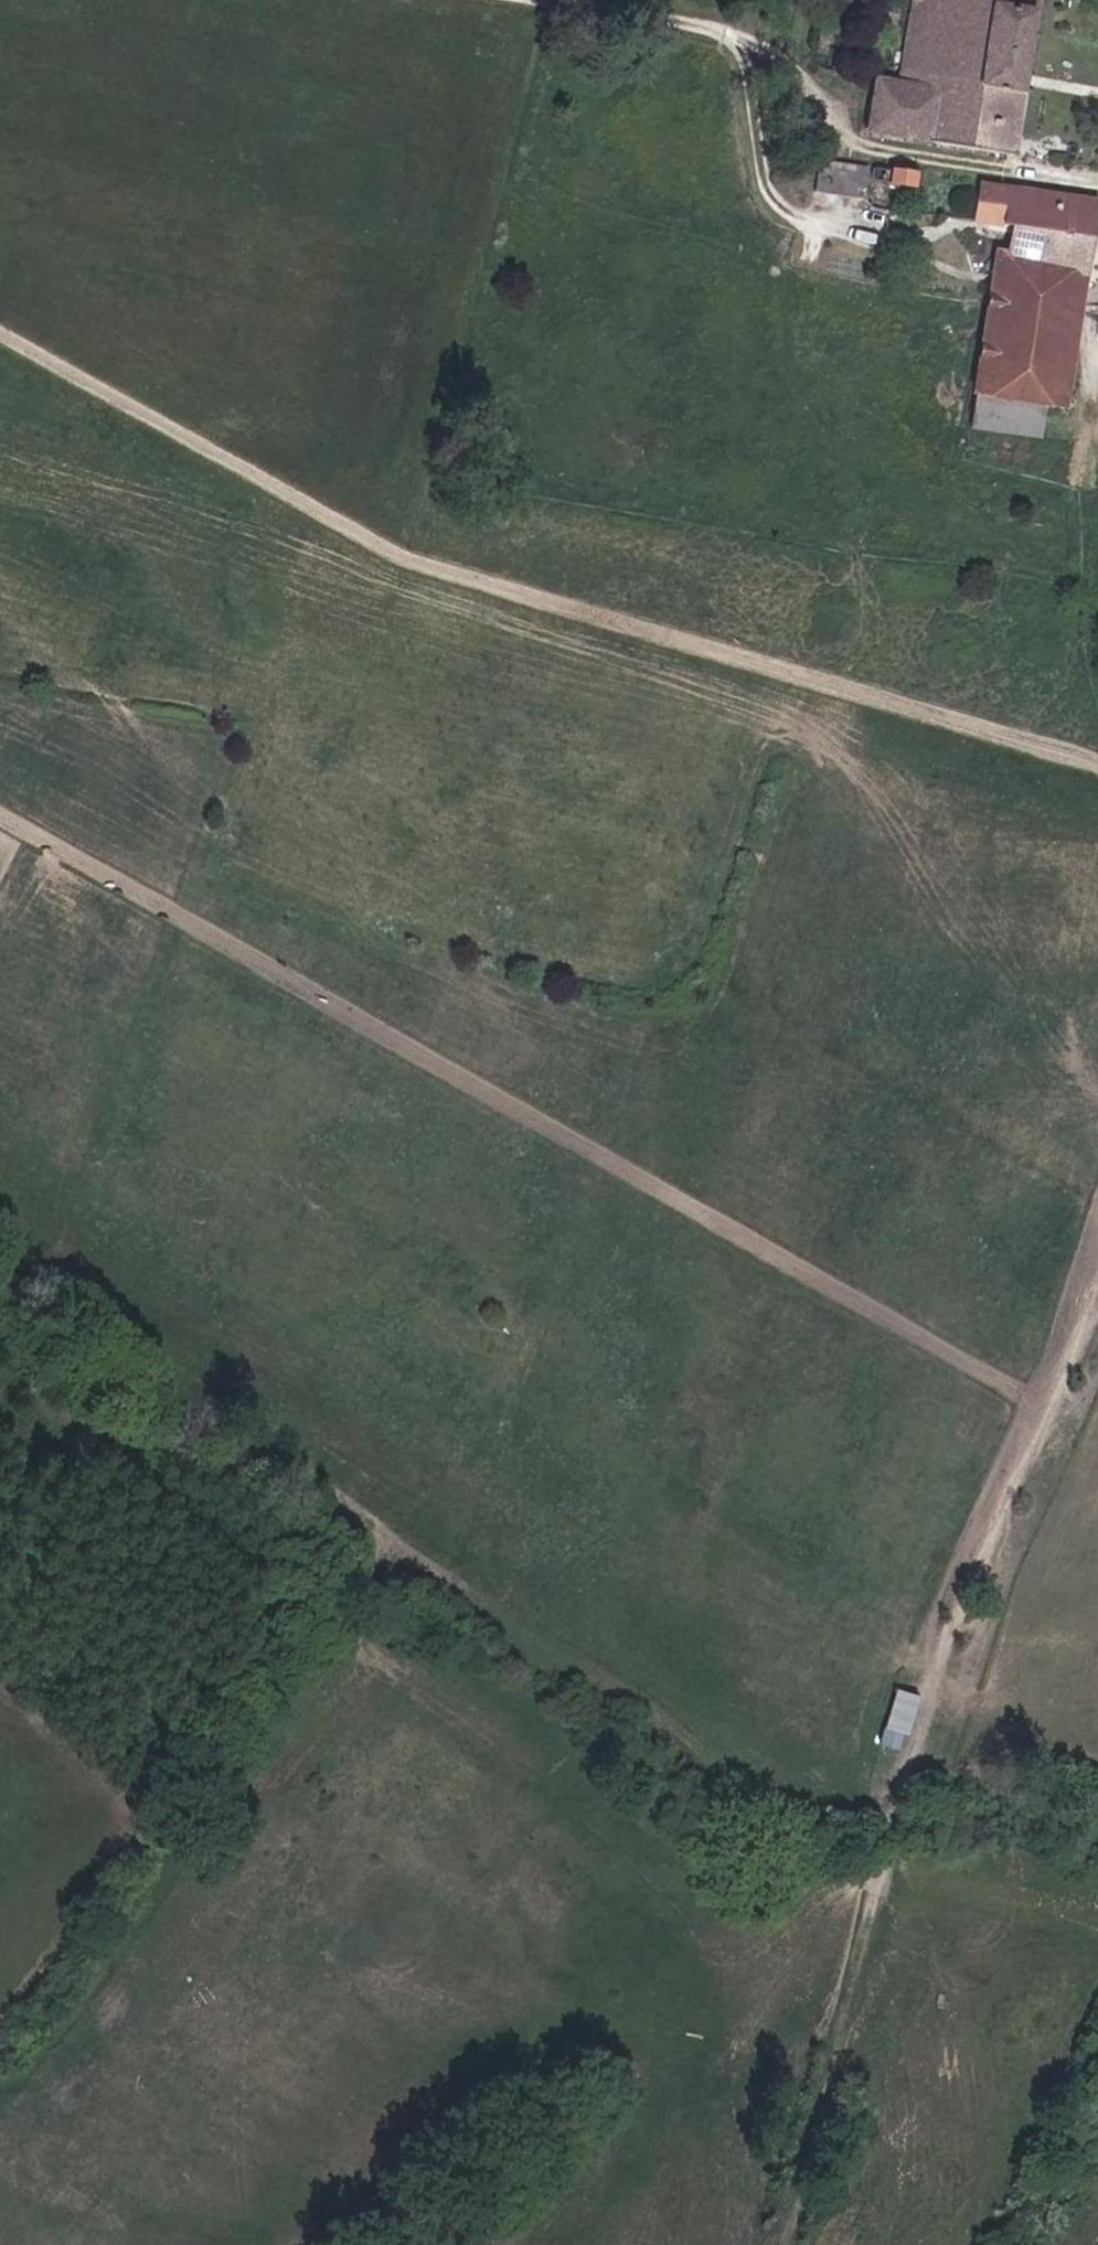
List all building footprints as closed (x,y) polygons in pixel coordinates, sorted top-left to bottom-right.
[(876,136),(1016,160),(1042,0),(923,0),(911,86),(884,81),(876,136)] [(865,194),(868,163),(821,159),(818,190),(865,194)] [(1097,223),(1097,200),(984,179),(975,233),(1000,238),(996,260),(1088,277),(1097,223)] [(1063,413),(1088,277),(996,260),(971,396),(1063,413)] [(893,1688),(884,1745),(909,1749),(917,1692),(893,1688)]
